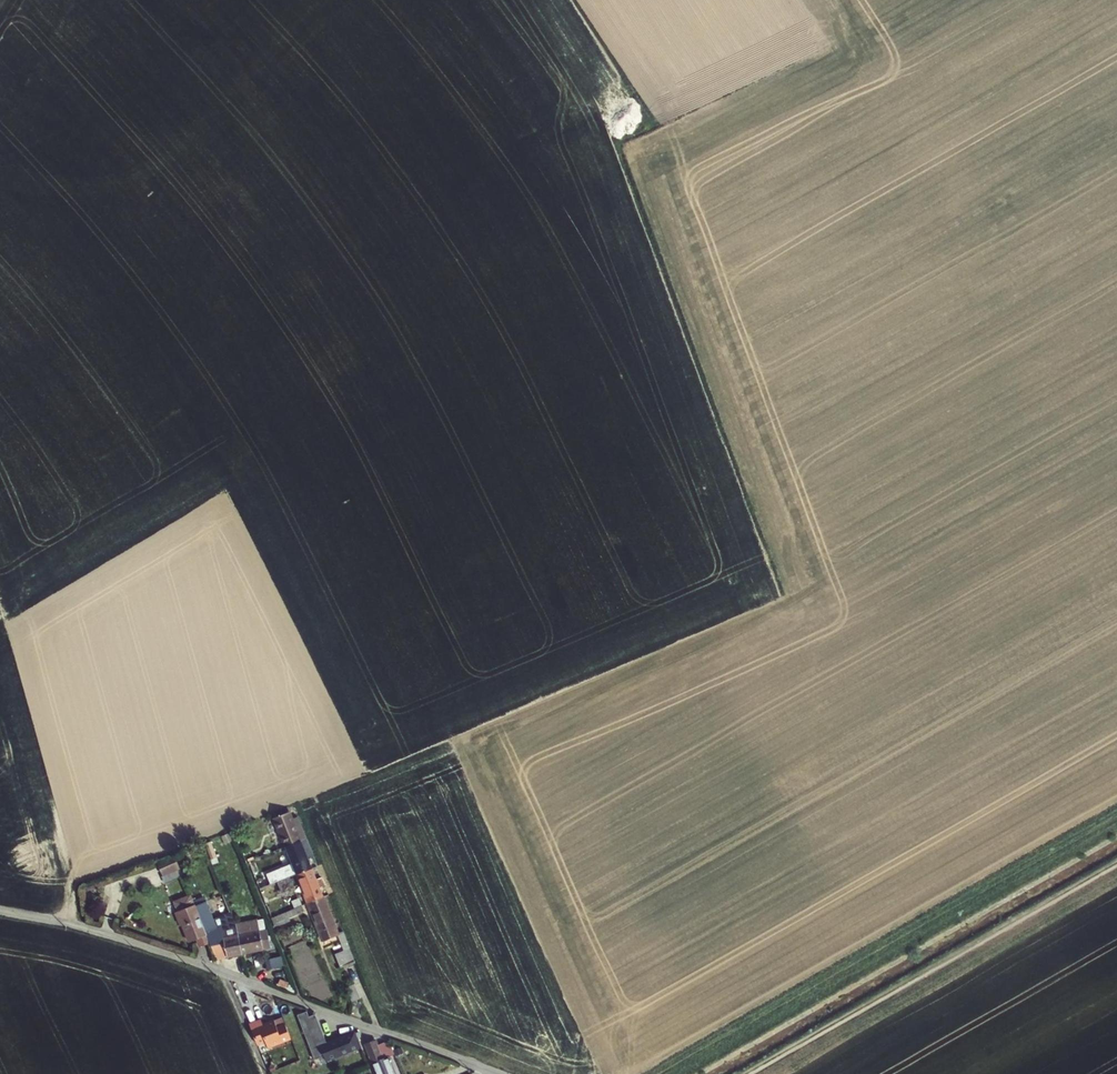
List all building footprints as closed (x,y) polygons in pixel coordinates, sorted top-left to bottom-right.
[(292,819),(277,825),(289,853),(304,847),(292,819)] [(304,847),(289,853),(300,880),(315,875),(310,864),(316,862),(309,845),(304,847)] [(177,860),(161,866),(167,879),(182,872),(177,860)] [(287,870),(258,882),(261,890),(290,878),(287,870)] [(311,909),(326,903),(322,893),(327,890),(324,883),(319,885),(315,875),(300,880),(311,909)] [(209,939),(196,905),(194,900),(177,907),(190,937),(197,934),(201,942),(209,939)] [(209,939),(212,944),(222,940),(226,952),(242,949),(237,923),(236,919),(218,927),(207,900),(196,905),(209,939)] [(326,903),(311,909),(326,944),(341,939),(326,903)] [(301,906),(272,917),(275,926),(290,920),(289,918),(304,912),(301,906)] [(258,918),(237,923),(242,949),(264,945),(263,939),(269,937),(267,925),(260,926),(258,918)] [(359,967),(348,942),(343,944),(347,954),(339,958),(345,973),(359,967)] [(281,950),(266,956),(270,965),(284,959),(282,953),(281,950)] [(354,1009),(355,1009),(363,1005),(357,991),(348,995),(354,1009)] [(307,1009),(298,1013),(310,1043),(319,1039),(327,1060),(361,1046),(357,1036),(361,1034),(360,1031),(355,1030),(327,1041),(315,1012),(310,1014),(307,1009)] [(260,1019),(248,1024),(257,1045),(265,1041),(267,1047),(291,1038),(286,1024),(276,1027),(273,1020),(262,1024),(260,1019)] [(392,1054),(387,1042),(386,1041),(385,1041),(378,1044),(383,1058),(389,1055),(392,1054)] [(389,1055),(383,1058),(378,1044),(377,1042),(368,1046),(378,1073),(396,1073),(389,1055)]
